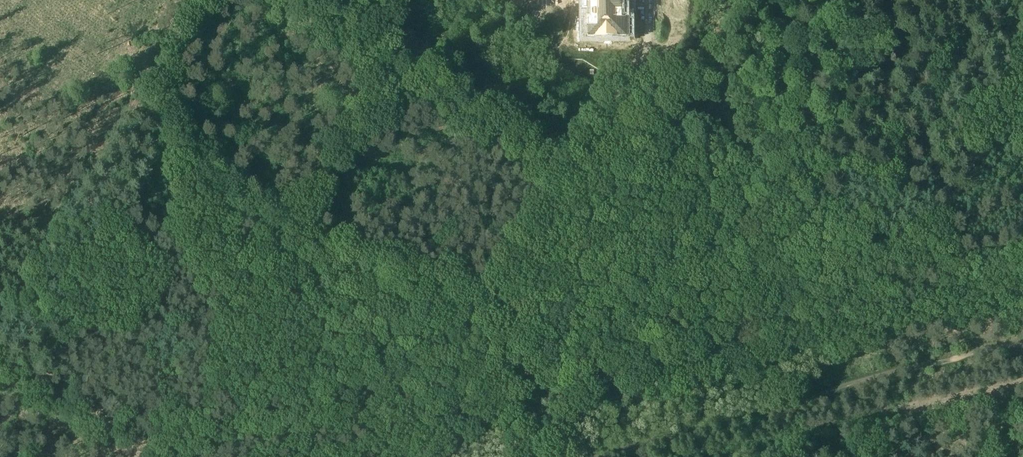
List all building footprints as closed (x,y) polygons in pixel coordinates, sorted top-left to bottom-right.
[(589,39),(628,39),(628,37),(636,37),(635,18),(628,18),(628,13),(635,13),(636,13),(636,0),(588,0),(589,39)]
